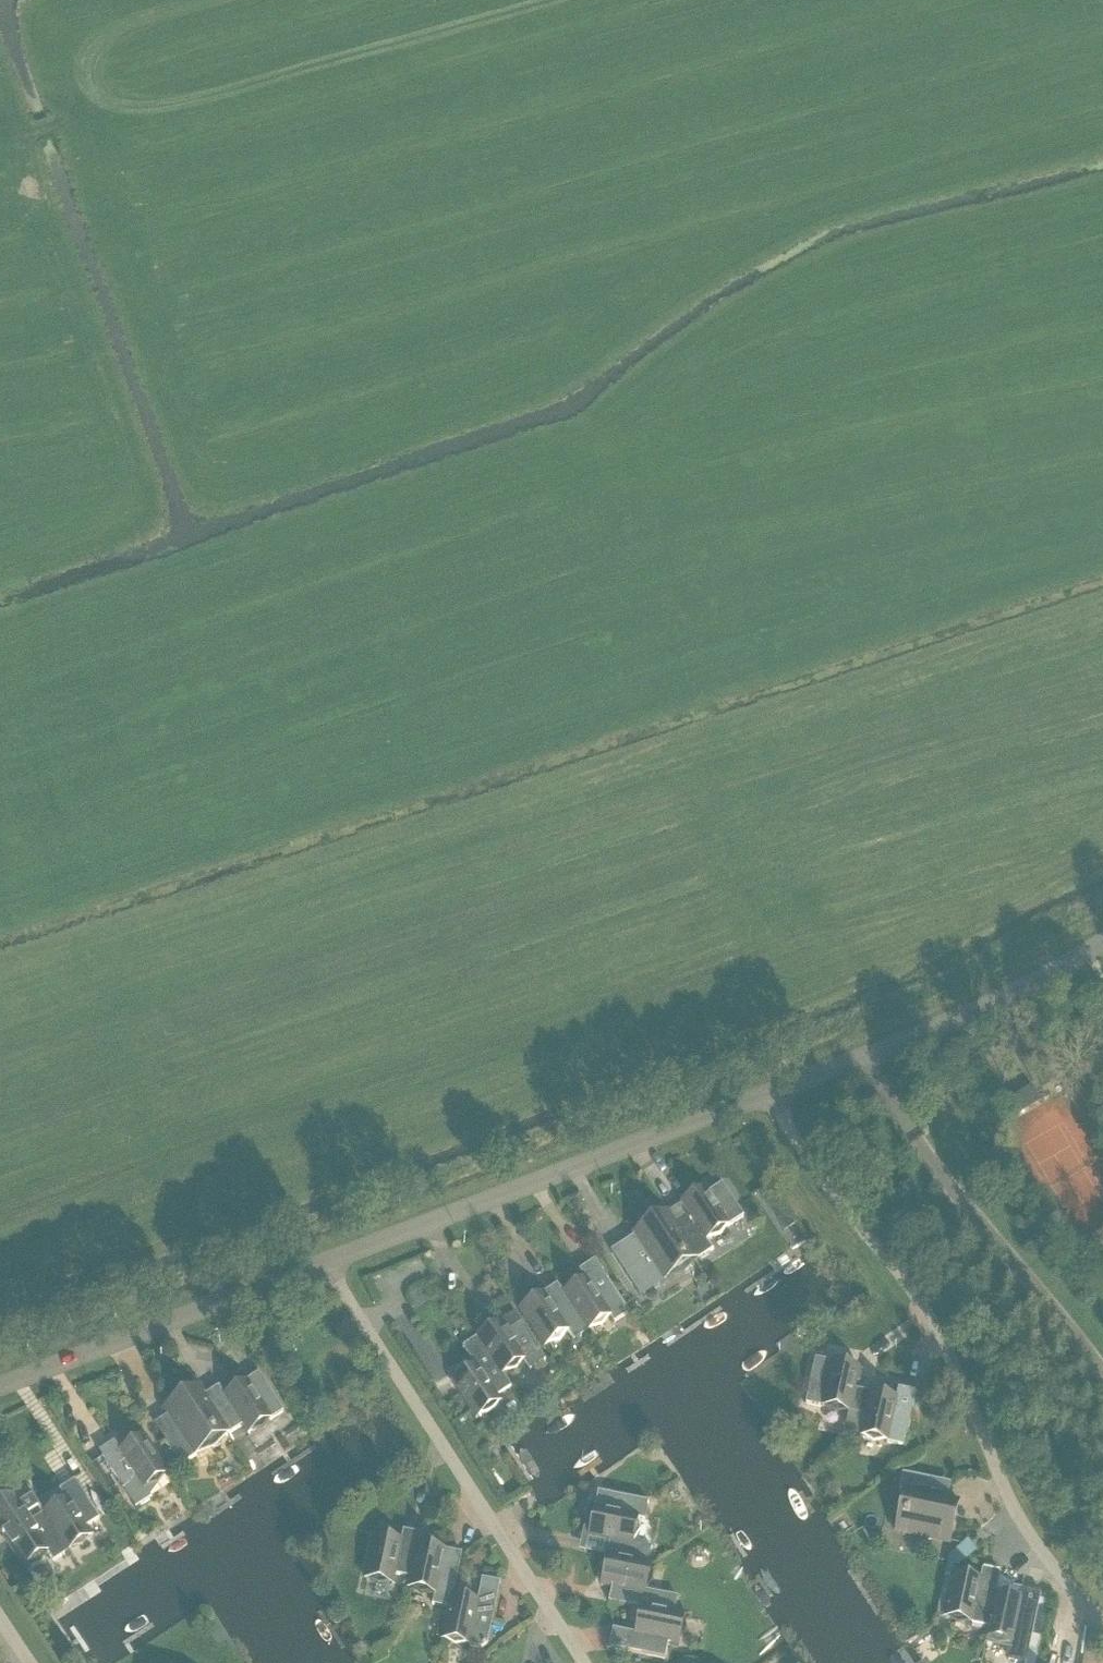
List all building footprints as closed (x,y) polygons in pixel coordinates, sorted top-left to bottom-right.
[(681,1204),(687,1214),(674,1222),(673,1223),(698,1260),(713,1250),(707,1241),(743,1217),(722,1185),(707,1194),(703,1188),(681,1204)] [(698,1260),(673,1223),(674,1222),(667,1212),(633,1234),(649,1259),(635,1268),(650,1291),(698,1260)] [(579,1271),(585,1280),(563,1294),(589,1332),(610,1318),(614,1324),(629,1313),(594,1261),(579,1271)] [(557,1285),(520,1309),(546,1347),(567,1333),(573,1342),(589,1332),(563,1294),(557,1285)] [(514,1313),(477,1338),(503,1376),(524,1361),(530,1371),(545,1360),(514,1313)] [(511,1388),(503,1376),(477,1338),(462,1348),(474,1366),(452,1380),(478,1418),(501,1403),(496,1397),(511,1388)] [(866,1417),(871,1394),(870,1393),(854,1390),(859,1369),(815,1359),(806,1404),(865,1417),(866,1417)] [(243,1426),(248,1435),(283,1413),(259,1374),(247,1382),(225,1396),(219,1387),(204,1397),(229,1435),(243,1426)] [(229,1435),(204,1397),(198,1387),(164,1409),(168,1415),(154,1424),(165,1442),(181,1466),(229,1435)] [(898,1389),(896,1399),(871,1394),(866,1417),(865,1417),(861,1438),(904,1447),(916,1392),(898,1389)] [(144,1490),(167,1475),(142,1437),(120,1451),(114,1442),(99,1452),(135,1509),(150,1499),(144,1490)] [(77,1476),(100,1513),(110,1507),(87,1470),(77,1476)] [(895,1531),(951,1543),(959,1503),(926,1496),(930,1479),(902,1474),(899,1492),(903,1493),(895,1531)] [(65,1500),(44,1514),(43,1515),(68,1552),(91,1538),(85,1528),(100,1519),(75,1481),(59,1491),(65,1500)] [(68,1552),(43,1515),(44,1514),(31,1494),(19,1503),(13,1493),(0,1502),(0,1528),(26,1567),(48,1553),(53,1562),(68,1552)] [(606,1557),(630,1562),(648,1565),(652,1548),(633,1544),(638,1520),(644,1521),(648,1503),(598,1493),(594,1510),(588,1536),(610,1541),(606,1557)] [(395,1575),(411,1578),(419,1545),(421,1535),(403,1531),(401,1541),(375,1536),(366,1580),(393,1586),(395,1575)] [(462,1554),(419,1545),(411,1578),(409,1590),(434,1595),(432,1606),(449,1609),(450,1609),(452,1597),(453,1597),(462,1554)] [(640,1609),(641,1609),(653,1611),(674,1615),(677,1598),(646,1592),(651,1566),(648,1565),(630,1562),(606,1557),(601,1583),(612,1586),(608,1603),(640,1609)] [(974,1613),(990,1617),(991,1617),(996,1594),(1000,1573),(982,1569),(980,1580),(945,1572),(936,1617),(972,1625),(974,1613)] [(482,1579),(477,1602),(453,1597),(452,1597),(450,1609),(449,1609),(442,1641),(482,1649),(487,1646),(500,1583),(482,1579)] [(996,1594),(991,1617),(990,1617),(985,1639),(1012,1644),(1014,1634),(1031,1637),(1041,1593),(1023,1589),(1021,1599),(996,1594)] [(640,1609),(635,1634),(613,1629),(609,1648),(665,1659),(669,1642),(679,1644),(685,1617),(674,1615),(653,1611),(641,1609),(640,1609)]
